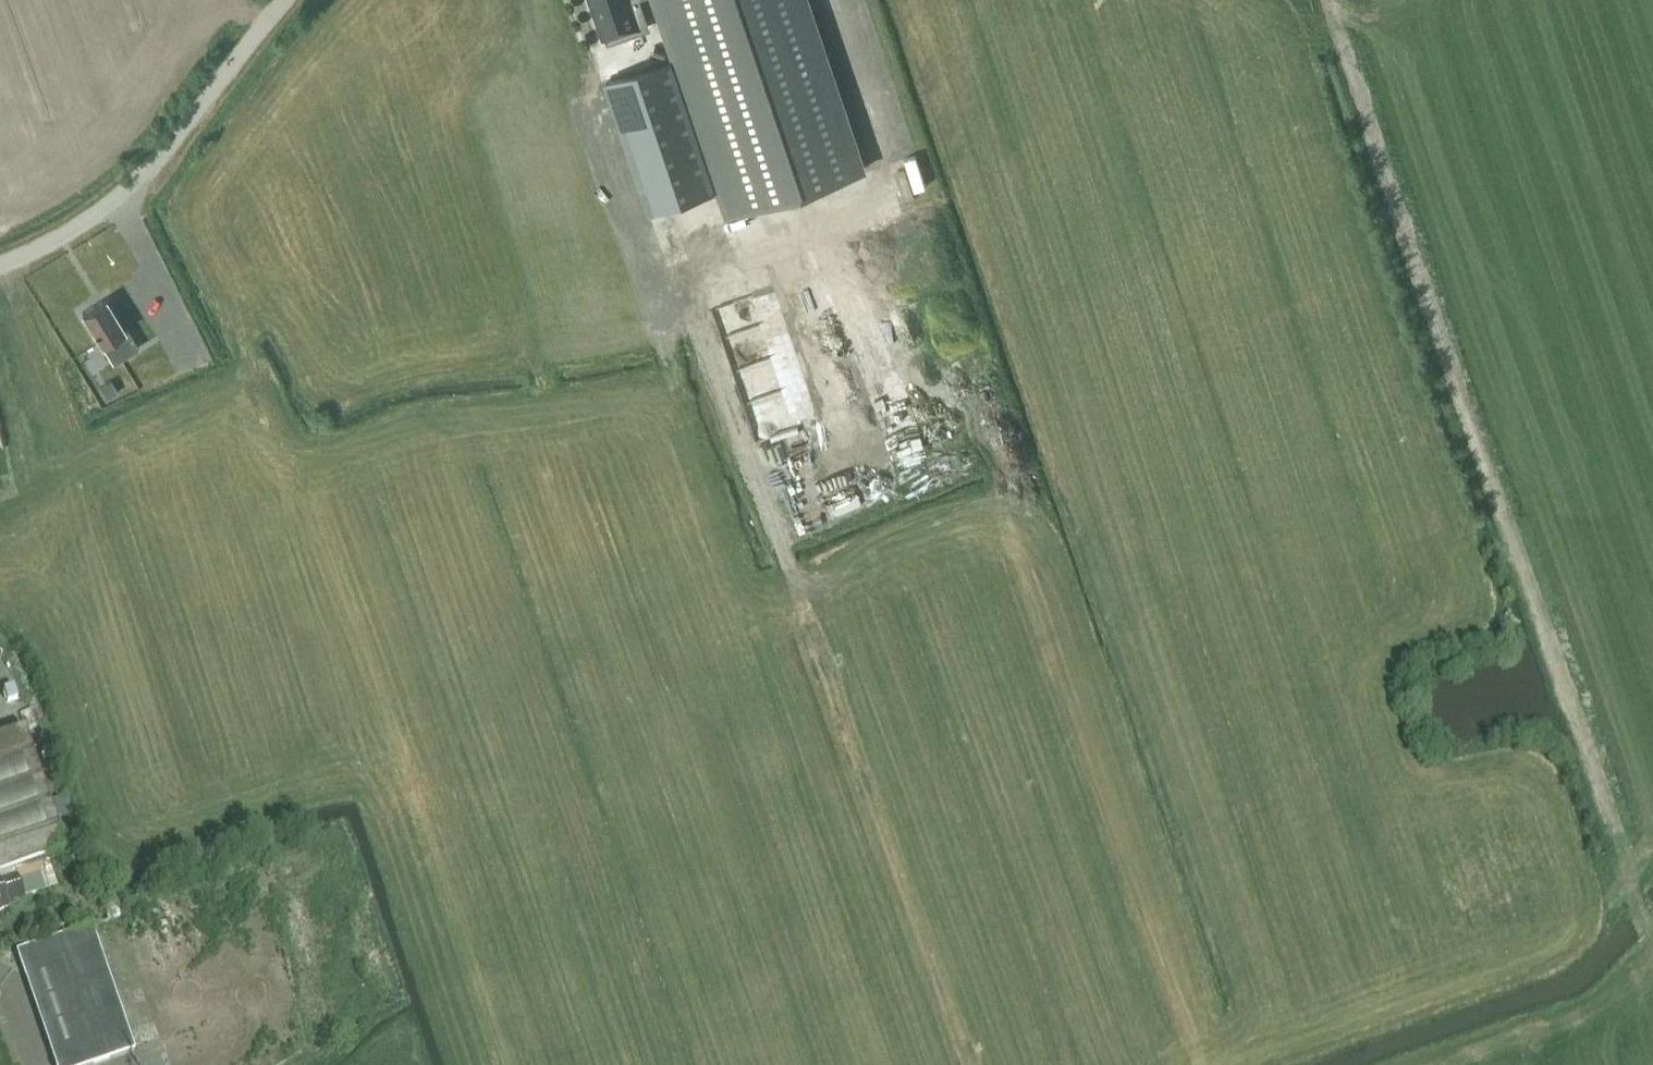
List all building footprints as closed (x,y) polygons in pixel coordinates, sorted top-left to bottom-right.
[(606,39),(644,26),(635,0),(593,0),(606,39)] [(676,57),(720,188),(729,214),(730,213),(796,191),(865,168),(808,0),(656,0),(676,57)] [(607,81),(651,211),(716,189),(672,59),(607,81)] [(125,329),(106,297),(82,312),(102,343),(108,339),(119,358),(139,346),(128,327),(125,329)] [(170,362),(161,341),(114,363),(124,384),(170,362)] [(100,385),(107,396),(117,390),(111,379),(100,385)] [(875,486),(906,477),(902,465),(871,474),(875,486)] [(16,875),(18,880),(28,877),(25,867),(42,861),(67,853),(24,729),(0,738),(0,880),(16,875)] [(9,907),(46,894),(41,879),(47,877),(42,861),(25,867),(28,877),(18,880),(16,875),(0,880),(0,911),(9,908),(9,907)] [(135,1052),(92,927),(17,952),(56,1064),(95,1064),(135,1052)]
